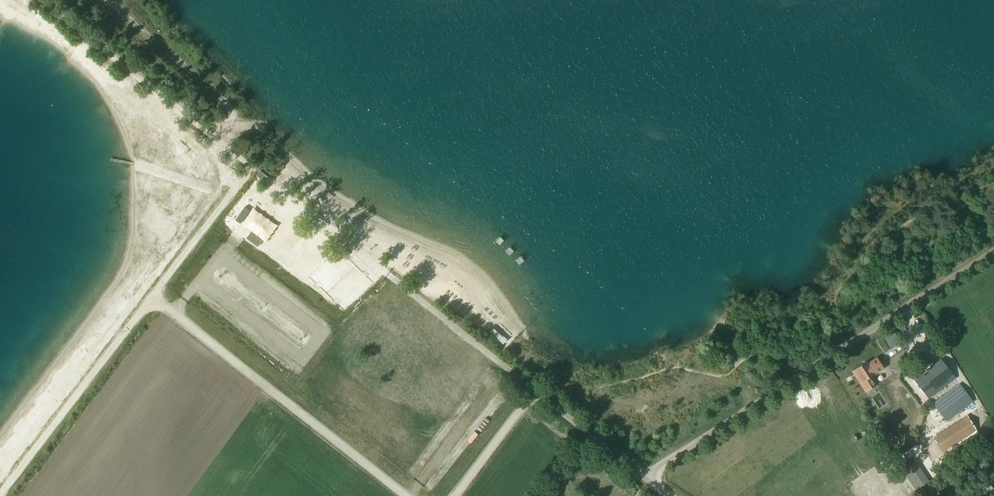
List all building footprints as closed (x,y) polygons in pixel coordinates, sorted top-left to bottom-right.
[(257,175),(264,180),(267,177),(260,171),(257,175)] [(245,207),(235,219),(240,223),(250,211),(245,207)] [(250,232),(246,238),(258,247),(262,241),(250,232)] [(878,334),(887,349),(902,340),(893,326),(878,334)] [(365,342),(369,345),(374,339),(370,335),(365,342)] [(852,370),(853,371),(866,392),(876,385),(871,376),(884,368),(877,357),(867,364),(866,362),(852,370)] [(916,380),(929,398),(956,378),(943,359),(916,380)] [(393,387),(399,393),(410,382),(404,376),(393,387)] [(933,403),(947,421),(974,401),(960,383),(933,403)] [(967,415),(934,436),(933,437),(946,456),(980,435),(977,430),(967,415)]
